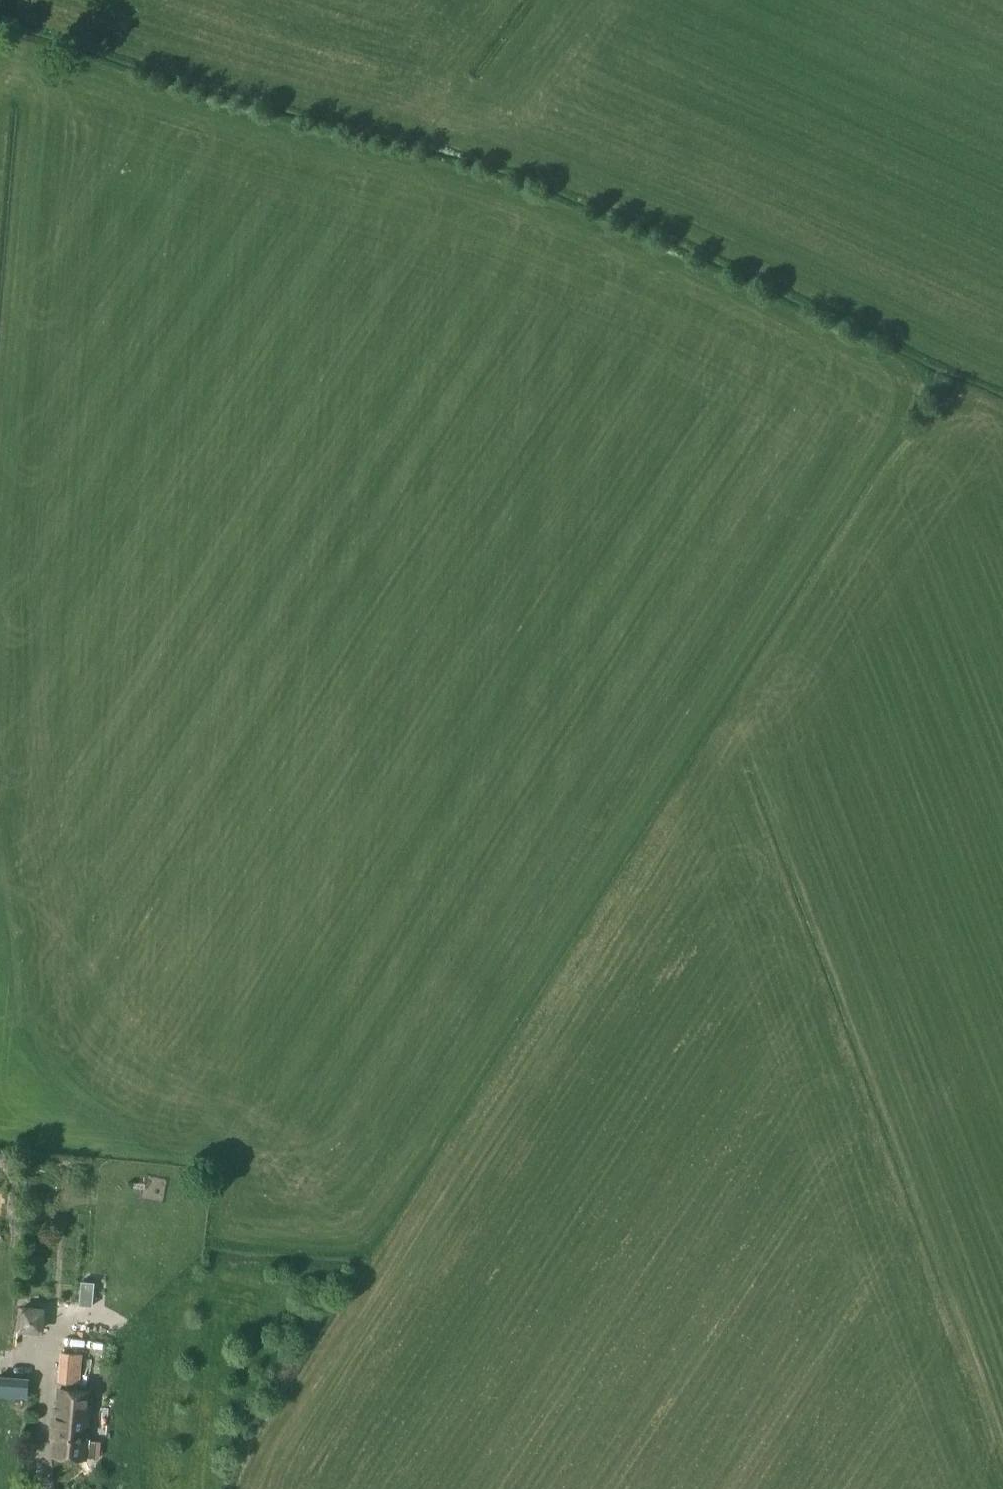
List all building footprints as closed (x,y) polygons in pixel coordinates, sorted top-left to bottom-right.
[(175,1295),(73,1291),(71,1336),(174,1340),(175,1295)] [(19,1304),(17,1331),(43,1333),(45,1306),(19,1304)] [(60,1352),(57,1383),(77,1385),(80,1354),(60,1352)] [(98,1442),(87,1441),(92,1391),(76,1389),(56,1387),(54,1407),(51,1407),(48,1439),(51,1439),(50,1457),(85,1460),(86,1457),(96,1459),(98,1442)]
